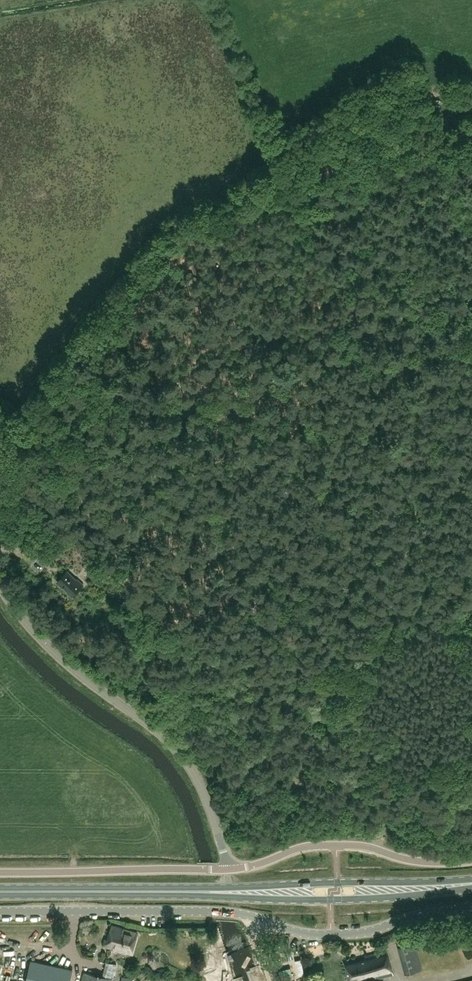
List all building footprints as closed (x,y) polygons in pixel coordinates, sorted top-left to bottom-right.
[(67,572),(58,581),(72,595),(83,584),(77,579),(76,580),(67,572)] [(106,945),(132,953),(138,932),(112,924),(106,945)] [(422,969),(414,942),(399,946),(407,973),(422,969)] [(345,964),(350,980),(362,980),(393,973),(388,949),(365,954),(366,959),(345,964)] [(51,960),(55,954),(51,951),(46,957),(51,960)] [(31,960),(27,980),(70,980),(73,969),(31,960)] [(82,980),(112,980),(113,979),(84,972),(82,980)]
